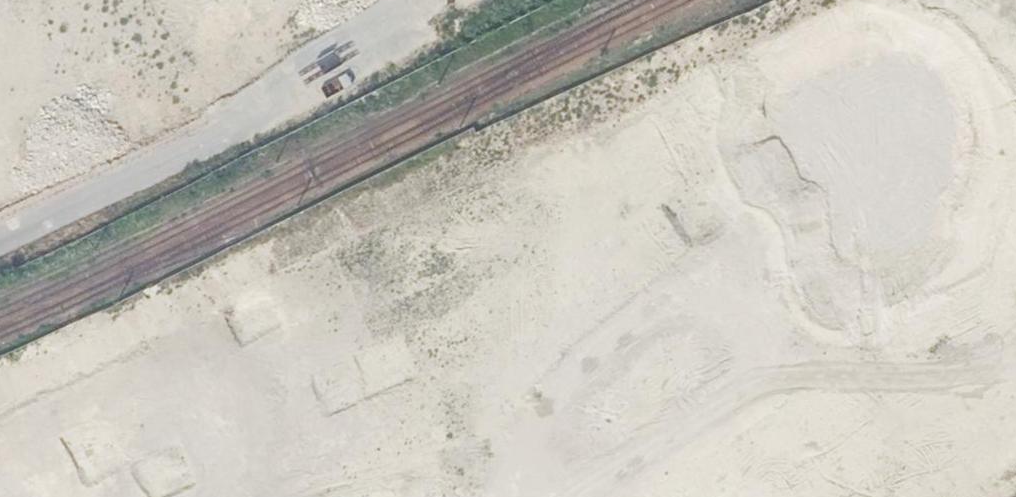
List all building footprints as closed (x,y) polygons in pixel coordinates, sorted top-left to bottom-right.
[(0,351),(0,496),(1007,496),(1007,485),(1015,485),(1015,0),(852,0),(0,351)] [(84,176),(80,166),(207,118),(163,0),(0,0),(0,207),(84,176)]
